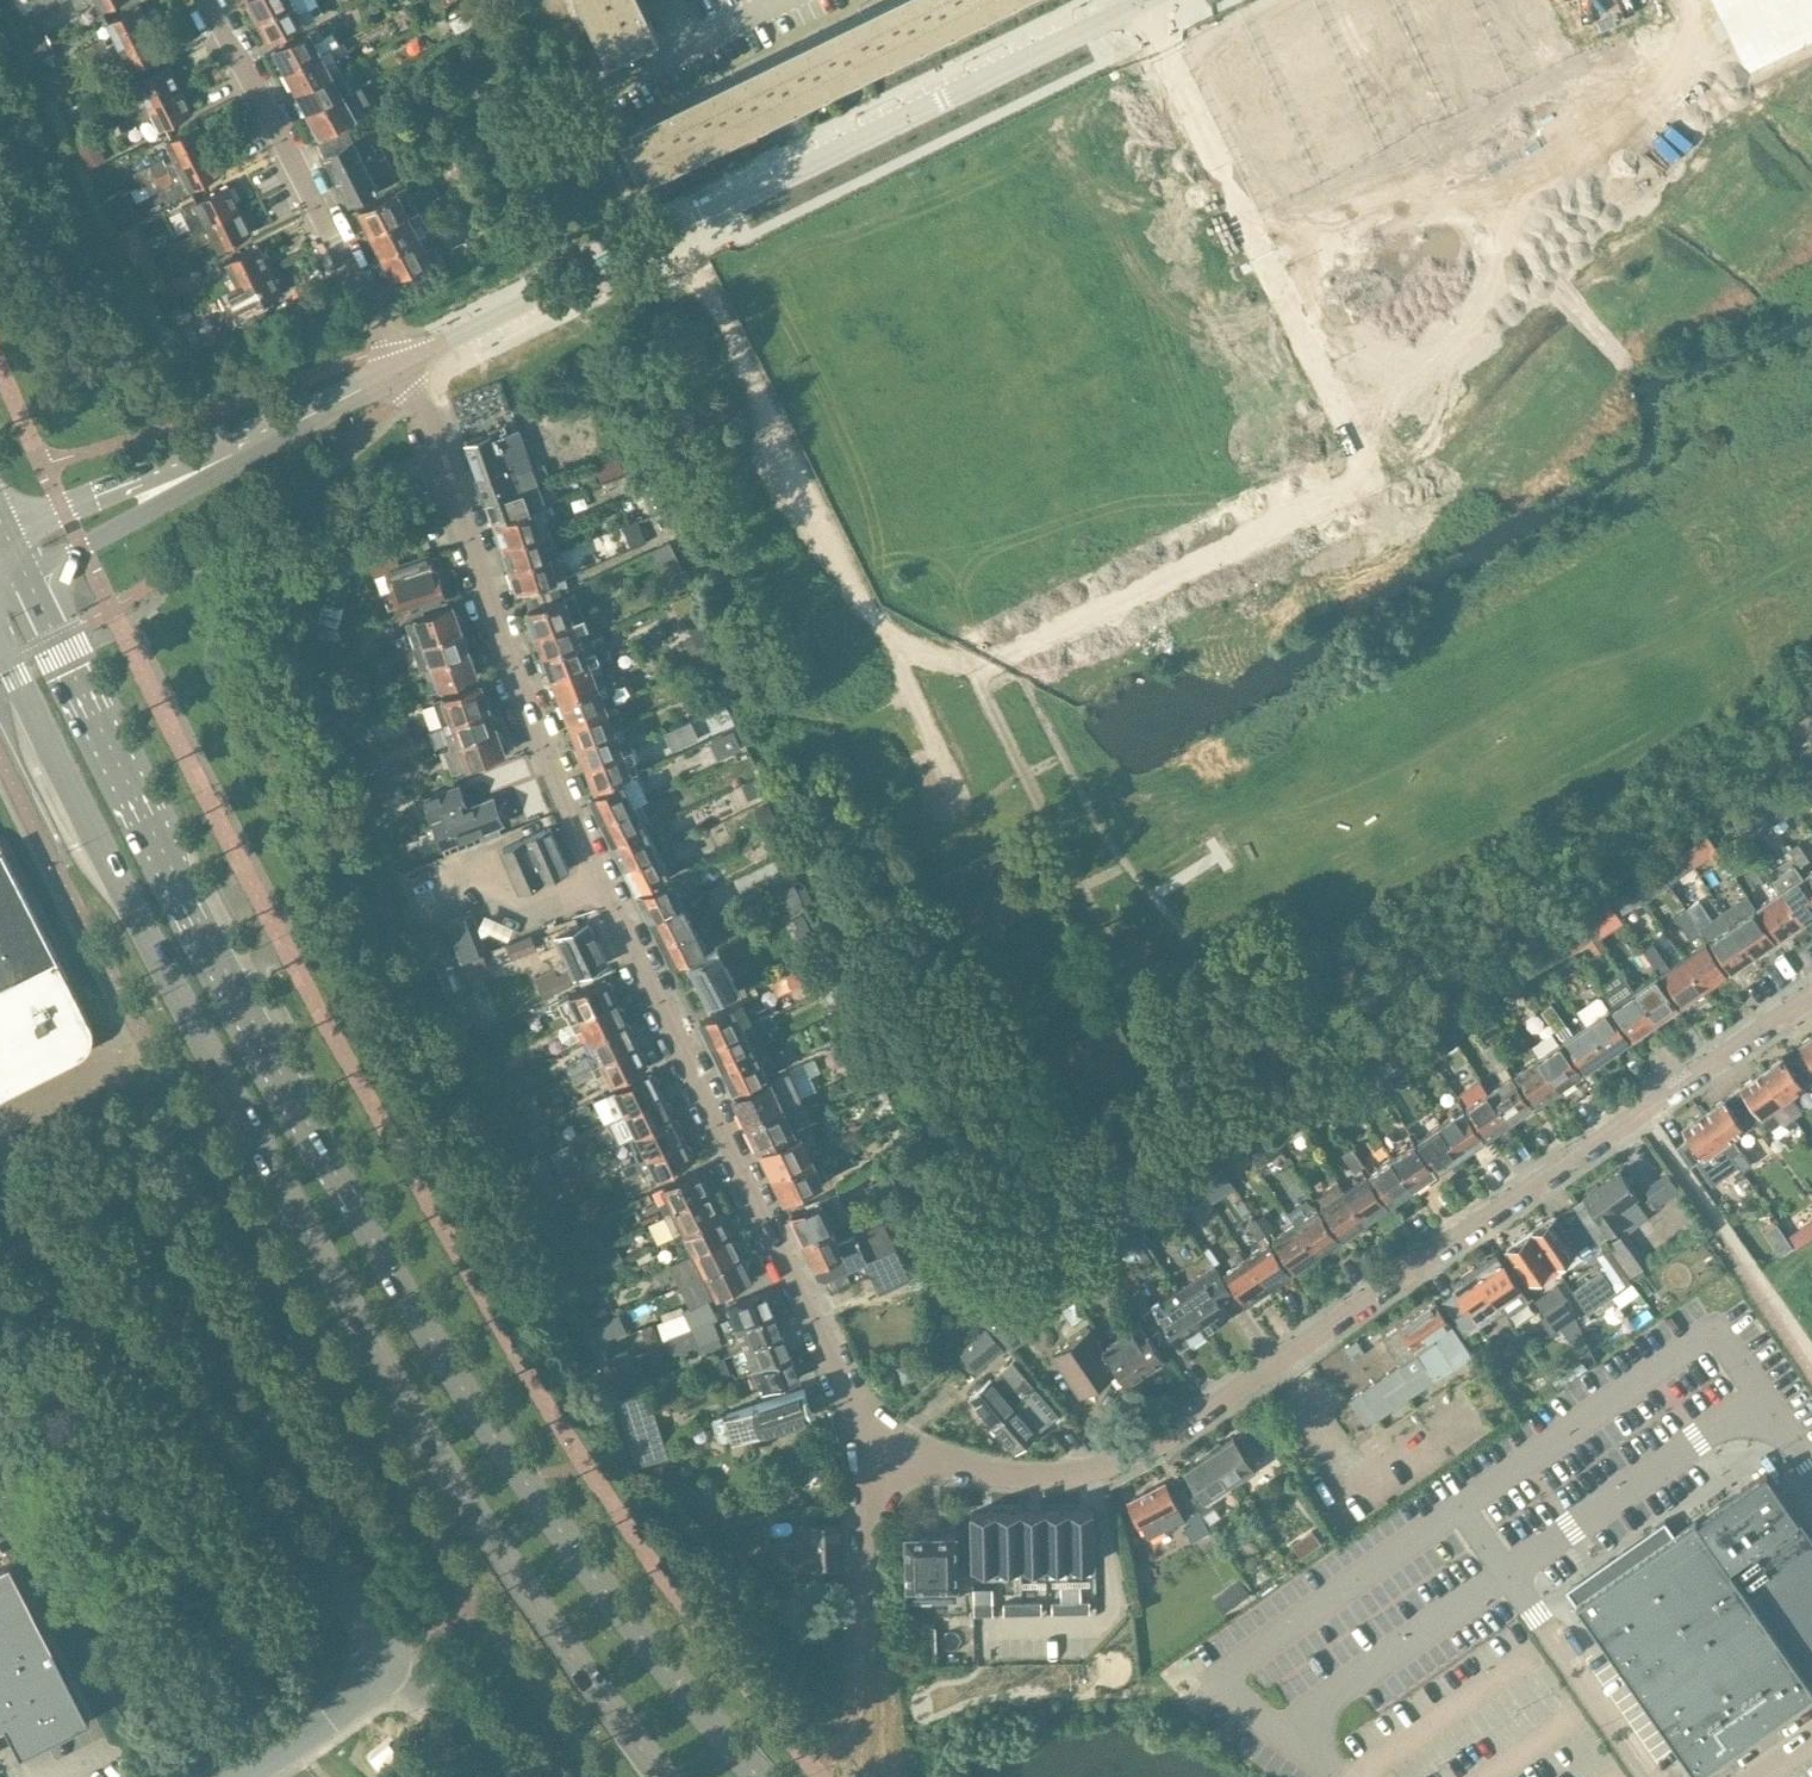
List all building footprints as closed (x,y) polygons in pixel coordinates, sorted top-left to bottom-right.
[(58,0),(32,0),(31,0),(37,11),(58,0)] [(74,8),(91,0),(70,0),(74,8)] [(101,9),(119,0),(97,0),(101,9)] [(250,5),(249,8),(253,14),(256,16),(258,19),(293,0),(248,0),(250,5)] [(258,19),(259,21),(258,24),(261,30),(265,32),(269,40),(313,16),(308,6),(299,11),(293,0),(258,19)] [(610,59),(659,35),(649,15),(642,0),(581,0),(610,59)] [(841,28),(621,136),(642,180),(1011,0),(900,0),(841,28)] [(140,4),(107,20),(117,39),(107,44),(105,39),(84,49),(89,59),(97,56),(152,29),(140,4)] [(479,5),(449,21),(456,34),(486,18),(479,5)] [(318,25),(274,49),(278,57),(278,61),(281,67),(284,68),(286,71),(320,52),(342,41),(331,19),(318,26),(318,25)] [(152,29),(97,56),(102,66),(115,60),(113,55),(122,50),(131,68),(163,52),(152,29)] [(47,36),(32,44),(35,49),(50,41),(47,36)] [(50,41),(35,49),(37,54),(52,47),(50,41)] [(320,52),(286,71),(287,73),(287,77),(290,83),(293,84),(297,92),(341,68),(336,58),(327,63),(320,52)] [(126,114),(180,87),(169,64),(137,80),(145,98),(136,102),(134,98),(121,104),(126,114)] [(341,68),(297,92),(301,99),(300,102),(304,109),(307,110),(308,113),(343,94),(337,82),(346,77),(341,68)] [(361,85),(343,94),(349,106),(359,101),(360,104),(369,99),(361,85)] [(180,87),(126,114),(116,119),(122,132),(154,116),(160,128),(193,112),(180,87)] [(364,111),(360,104),(359,101),(349,106),(343,94),(308,113),(310,115),(309,118),(312,125),(315,126),(320,134),(364,111)] [(73,117),(95,107),(90,97),(73,104),(70,96),(65,98),(73,117)] [(199,124),(166,140),(174,158),(165,162),(163,158),(150,164),(155,174),(210,148),(199,124)] [(318,143),(325,157),(335,177),(385,151),(374,129),(354,139),(348,128),(318,143)] [(96,145),(83,152),(92,169),(106,163),(96,145)] [(189,188),(222,172),(210,148),(155,174),(156,176),(162,187),(174,181),(174,183),(184,178),(189,188)] [(385,151),(335,177),(348,204),(399,178),(385,151)] [(156,176),(146,181),(152,192),(162,187),(156,176)] [(179,237),(239,207),(228,184),(195,200),(203,217),(195,222),(191,215),(161,231),(167,243),(179,237)] [(358,209),(359,210),(358,212),(358,214),(358,215),(359,218),(360,220),(361,221),(362,222),(364,223),(366,224),(370,232),(418,207),(413,197),(403,203),(396,189),(358,209)] [(252,232),(239,207),(179,237),(184,247),(212,234),(219,248),(252,232)] [(418,207),(370,232),(374,240),(373,242),(373,244),(373,246),(374,247),(374,248),(376,250),(377,251),(378,252),(381,254),(419,235),(413,222),(423,217),(418,207)] [(135,259),(151,251),(136,222),(121,230),(135,259)] [(419,235),(381,254),(381,256),(381,258),(381,259),(381,261),(382,263),(383,264),(384,266),(386,267),(388,268),(393,277),(441,252),(436,242),(426,247),(419,235)] [(214,294),(269,267),(258,244),(224,260),(233,278),(224,283),(221,277),(209,283),(214,294)] [(150,255),(136,262),(142,273),(156,266),(150,255)] [(200,267),(174,281),(180,291),(199,282),(198,278),(204,275),(200,267)] [(230,294),(239,290),(248,308),(274,296),(281,292),(269,267),(214,294),(214,295),(206,299),(211,309),(232,300),(230,294)] [(248,308),(248,309),(253,320),(280,307),(274,296),(248,308)] [(537,483),(526,450),(518,429),(491,439),(490,435),(465,444),(487,504),(538,486),(537,483)] [(600,477),(622,468),(616,453),(594,462),(600,477)] [(545,504),(538,486),(487,504),(485,505),(490,518),(492,517),(493,522),(542,505),(545,504)] [(550,528),(547,518),(542,505),(493,522),(496,528),(494,529),(498,542),(500,542),(501,545),(542,531),(550,528)] [(644,540),(636,519),(619,527),(626,547),(644,540)] [(446,597),(437,571),(435,572),(429,555),(399,565),(396,556),(392,542),(414,534),(411,526),(351,550),(300,575),(306,589),(372,565),(376,575),(387,571),(402,613),(446,597)] [(550,528),(542,531),(501,545),(503,551),(501,551),(505,565),(507,564),(509,569),(558,551),(550,528)] [(567,574),(563,563),(562,563),(558,551),(509,569),(511,573),(508,574),(513,588),(515,587),(517,592),(567,574)] [(579,605),(574,592),(564,596),(569,609),(579,605)] [(724,681),(708,635),(706,635),(691,594),(678,598),(686,619),(694,641),(687,644),(695,666),(703,663),(711,686),(724,681)] [(533,626),(536,633),(583,615),(579,605),(569,609),(564,596),(527,610),(528,613),(526,615),(531,627),(533,626)] [(419,628),(424,640),(461,627),(461,625),(462,621),(459,615),(456,613),(453,604),(406,621),(410,631),(419,628)] [(588,638),(584,626),(587,625),(583,615),(536,633),(538,640),(536,641),(541,653),(543,653),(544,655),(588,638)] [(468,647),(470,643),(467,637),(464,635),(461,627),(424,640),(415,644),(418,654),(427,651),(432,663),(470,650),(468,647)] [(599,658),(596,649),(593,650),(588,638),(544,655),(545,657),(543,659),(548,671),(550,670),(552,676),(599,658)] [(478,673),(475,664),(476,661),(474,654),(470,652),(470,650),(432,663),(424,666),(429,679),(427,679),(431,690),(478,673)] [(599,658),(552,676),(555,684),(553,685),(558,697),(560,697),(561,699),(598,683),(593,672),(603,668),(599,658)] [(489,704),(490,700),(488,693),(485,692),(481,683),(435,699),(443,722),(490,706),(489,704)] [(598,683),(561,699),(562,701),(560,703),(565,715),(567,714),(569,721),(616,702),(612,692),(602,696),(598,683)] [(616,702),(569,721),(572,728),(570,729),(574,741),(577,741),(578,743),(614,727),(610,716),(620,712),(616,702)] [(497,725),(498,722),(496,715),(492,713),(490,706),(443,722),(447,732),(456,729),(460,742),(498,728),(497,725)] [(614,727),(578,743),(579,746),(577,748),(581,759),(584,759),(586,765),(633,746),(629,735),(619,739),(614,727)] [(498,728),(460,742),(465,754),(456,758),(459,768),(506,752),(503,743),(504,739),(502,733),(499,731),(498,728)] [(633,746),(586,765),(589,773),(587,773),(591,785),(594,785),(595,788),(631,771),(626,759),(636,755),(633,746)] [(636,773),(623,780),(635,804),(649,798),(636,773)] [(623,780),(589,797),(594,807),(593,810),(597,818),(600,819),(601,821),(635,804),(623,780)] [(459,783),(423,798),(431,819),(468,805),(459,783)] [(494,795),(468,805),(431,819),(442,847),(478,833),(493,827),(504,822),(494,795)] [(635,804),(601,821),(602,822),(601,825),(604,833),(608,834),(613,844),(647,828),(635,804)] [(569,869),(550,827),(502,848),(521,890),(569,869)] [(658,851),(647,828),(613,844),(617,854),(616,857),(620,865),(623,866),(624,867),(658,851)] [(1734,876),(1757,862),(1743,840),(1719,854),(1722,859),(1715,864),(1728,884),(1736,878),(1734,876)] [(80,1054),(75,1045),(81,1042),(84,1032),(81,1027),(91,1022),(2,848),(0,846),(0,1095),(80,1054)] [(658,851),(624,867),(625,869),(623,872),(627,880),(630,881),(635,891),(670,874),(658,851)] [(1802,875),(1795,864),(1773,879),(1781,890),(1803,923),(1811,916),(1811,889),(1802,875)] [(672,878),(638,895),(643,906),(642,909),(645,916),(649,918),(649,919),(684,902),(672,878)] [(1781,890),(1758,906),(1779,937),(1789,930),(1790,932),(1803,923),(1781,890)] [(1775,939),(1754,908),(1756,907),(1746,893),(1722,910),(1732,924),(1754,956),(1766,948),(1765,946),(1775,939)] [(1593,929),(1615,915),(1605,900),(1583,914),(1593,929)] [(684,902),(649,919),(650,921),(649,924),(653,932),(656,933),(660,942),(695,925),(684,902)] [(1754,956),(1732,924),(1722,910),(1709,919),(1699,905),(1688,912),(1702,933),(1704,931),(1709,939),(1730,970),(1740,963),(1742,965),(1754,956)] [(1727,972),(1701,934),(1702,933),(1688,912),(1686,908),(1674,916),(1696,948),(1683,957),(1706,989),(1721,979),(1720,977),(1727,972)] [(472,912),(442,924),(456,962),(487,950),(472,912)] [(1604,944),(1593,929),(1583,914),(1557,930),(1570,950),(1587,939),(1595,950),(1604,944)] [(582,980),(580,975),(607,962),(588,922),(561,934),(576,967),(558,976),(555,969),(536,979),(544,998),(582,980)] [(695,925),(660,942),(665,952),(664,955),(668,963),(671,964),(672,966),(707,949),(695,925)] [(1546,964),(1568,949),(1556,931),(1533,946),(1541,957),(1546,964)] [(537,949),(531,934),(506,943),(512,959),(537,949)] [(1706,989),(1683,957),(1670,966),(1653,942),(1645,947),(1641,942),(1628,951),(1643,973),(1659,962),(1685,1001),(1695,994),(1697,996),(1706,989)] [(1529,974),(1522,964),(1527,961),(1524,956),(1533,950),(1539,959),(1541,957),(1533,946),(1510,961),(1521,979),(1529,974)] [(718,949),(688,964),(709,1003),(739,988),(718,949)] [(489,970),(483,953),(457,963),(463,979),(489,970)] [(1657,975),(1634,990),(1657,1023),(1669,1014),(1668,1012),(1678,1005),(1657,975)] [(553,1029),(571,1021),(616,999),(612,992),(613,988),(610,982),(607,980),(605,977),(560,1000),(567,1015),(551,1023),(553,1029)] [(1657,1023),(1634,990),(1626,977),(1603,993),(1612,1005),(1633,1036),(1643,1029),(1644,1031),(1657,1023)] [(1629,1038),(1608,1008),(1601,997),(1578,1012),(1586,1023),(1608,1056),(1621,1047),(1619,1045),(1629,1038)] [(626,1021),(625,1018),(626,1014),(623,1008),(619,1006),(616,999),(571,1021),(572,1022),(561,1027),(559,1034),(562,1041),(570,1043),(580,1039),(576,1032),(585,1028),(590,1038),(626,1021)] [(745,1028),(755,1023),(744,999),(699,1021),(704,1031),(703,1034),(707,1042),(710,1043),(711,1045),(745,1028)] [(1565,1025),(1551,1004),(1542,1010),(1556,1030),(1565,1025)] [(580,1068),(637,1041),(633,1035),(634,1031),(631,1025),(628,1023),(626,1021),(590,1038),(596,1051),(568,1065),(571,1073),(580,1068)] [(722,1068),(767,1046),(755,1023),(745,1028),(711,1045),(711,1046),(710,1049),(714,1057),(717,1058),(722,1068)] [(1596,1064),(1608,1056),(1586,1023),(1564,1039),(1585,1069),(1594,1062),(1596,1064)] [(1798,1045),(1802,1050),(1794,1056),(1811,1080),(1811,1081),(1811,1035),(1798,1045)] [(648,1064),(646,1060),(647,1057),(644,1050),(640,1049),(637,1041),(580,1068),(571,1073),(576,1084),(605,1070),(611,1082),(648,1064)] [(1560,1041),(1537,1057),(1558,1087),(1581,1072),(1560,1041)] [(1402,1067),(1423,1053),(1415,1042),(1394,1056),(1402,1067)] [(1532,1105),(1511,1075),(1506,1067),(1508,1066),(1492,1043),(1492,1042),(1483,1048),(1498,1070),(1497,1071),(1503,1080),(1489,1090),(1510,1121),(1532,1105)] [(767,1075),(761,1061),(771,1056),(767,1046),(722,1068),(727,1077),(725,1081),(729,1088),(732,1089),(733,1091),(767,1075)] [(500,1054),(486,1060),(490,1070),(504,1063),(500,1054)] [(1811,1080),(1794,1056),(1786,1062),(1782,1057),(1761,1071),(1791,1113),(1799,1107),(1790,1095),(1811,1080)] [(1536,1103),(1558,1087),(1537,1057),(1515,1072),(1536,1103)] [(783,1106),(817,1091),(810,1076),(807,1077),(801,1064),(733,1097),(746,1123),(782,1106),(783,1106)] [(1791,1113),(1761,1071),(1740,1086),(1741,1087),(1733,1093),(1752,1122),(1761,1115),(1770,1128),(1791,1113)] [(662,1094),(659,1087),(660,1083),(656,1076),(653,1075),(651,1072),(607,1093),(615,1109),(618,1116),(662,1094)] [(1352,1099),(1377,1083),(1369,1072),(1344,1087),(1352,1099)] [(514,1075),(502,1081),(507,1091),(518,1086),(514,1075)] [(1510,1121),(1489,1090),(1486,1092),(1479,1082),(1462,1094),(1469,1104),(1466,1105),(1487,1136),(1510,1121)] [(545,1119),(537,1093),(517,1100),(519,1105),(516,1106),(523,1128),(533,1125),(532,1123),(545,1119)] [(1752,1122),(1733,1093),(1724,1099),(1724,1098),(1702,1113),(1723,1143),(1742,1169),(1751,1163),(1741,1148),(1740,1148),(1732,1137),(1752,1122)] [(673,1116),(671,1112),(672,1109),(669,1102),(666,1101),(662,1094),(618,1116),(623,1127),(632,1122),(637,1133),(673,1116)] [(782,1106),(746,1123),(757,1148),(794,1130),(783,1106),(782,1106)] [(1462,1108),(1440,1124),(1461,1154),(1484,1138),(1462,1108)] [(1417,1128),(1406,1112),(1398,1117),(1409,1133),(1417,1128)] [(1723,1143),(1702,1113),(1682,1127),(1702,1157),(1714,1149),(1723,1161),(1719,1164),(1731,1181),(1744,1172),(1742,1169),(1723,1143)] [(639,1158),(683,1136),(680,1130),(681,1126),(677,1119),(674,1118),(673,1116),(637,1133),(629,1137),(639,1158)] [(547,1120),(525,1131),(535,1152),(547,1147),(552,1144),(548,1134),(552,1132),(547,1120)] [(1439,1170),(1461,1154),(1440,1124),(1418,1140),(1439,1170)] [(811,1127),(759,1152),(771,1176),(811,1157),(804,1143),(816,1137),(811,1127)] [(694,1159),(692,1155),(693,1152),(690,1145),(687,1144),(683,1136),(639,1158),(622,1167),(626,1176),(643,1168),(649,1180),(694,1159)] [(1435,1172),(1414,1141),(1391,1157),(1412,1188),(1435,1172)] [(571,1142),(550,1152),(559,1171),(580,1161),(571,1142)] [(1372,1159),(1361,1142),(1350,1149),(1362,1165),(1372,1159)] [(1362,1165),(1350,1149),(1342,1154),(1353,1171),(1362,1165)] [(529,1161),(521,1164),(529,1184),(536,1181),(553,1173),(545,1154),(529,1161)] [(811,1157),(771,1176),(783,1200),(823,1181),(811,1157)] [(1390,1203),(1412,1188),(1391,1157),(1369,1172),(1390,1203)] [(580,1161),(559,1171),(560,1173),(566,1186),(588,1177),(580,1161)] [(709,1190),(706,1183),(707,1180),(704,1173),(700,1172),(698,1168),(657,1188),(663,1201),(661,1202),(665,1212),(709,1190)] [(1620,1170),(1583,1196),(1609,1234),(1623,1224),(1614,1211),(1637,1195),(1620,1170)] [(919,1173),(905,1179),(910,1189),(923,1182),(919,1173)] [(1654,1203),(1677,1187),(1667,1173),(1645,1189),(1654,1203)] [(1366,1174),(1344,1189),(1364,1221),(1387,1205),(1366,1174)] [(554,1175),(537,1182),(545,1202),(563,1194),(554,1175)] [(1744,1177),(1732,1185),(1740,1197),(1752,1188),(1744,1177)] [(1344,1189),(1339,1182),(1318,1196),(1323,1204),(1322,1205),(1343,1235),(1364,1221),(1344,1189)] [(675,1233),(720,1211),(718,1209),(719,1205),(716,1199),(713,1197),(709,1190),(665,1212),(675,1233)] [(843,1220),(830,1191),(818,1197),(805,1203),(807,1206),(792,1213),(797,1223),(795,1227),(801,1240),(831,1226),(843,1220)] [(900,1198),(883,1207),(890,1222),(908,1213),(900,1198)] [(1542,1221),(1529,1229),(1553,1264),(1598,1235),(1576,1203),(1570,1206),(1556,1216),(1555,1214),(1545,1221),(1542,1221)] [(1318,1208),(1294,1223),(1315,1254),(1339,1238),(1318,1208)] [(685,1255),(730,1233),(727,1226),(728,1222),(724,1216),(721,1214),(720,1211),(675,1233),(685,1255)] [(831,1226),(801,1240),(819,1276),(825,1278),(854,1264),(864,1259),(879,1291),(910,1277),(879,1211),(865,1218),(867,1222),(856,1227),(859,1232),(839,1241),(831,1226)] [(1293,1269),(1315,1254),(1294,1223),(1272,1239),(1293,1269)] [(1506,1249),(1529,1280),(1553,1264),(1529,1229),(1517,1238),(1516,1242),(1506,1249)] [(1608,1242),(1617,1254),(1631,1275),(1647,1264),(1633,1245),(1624,1231),(1608,1242)] [(741,1254),(739,1252),(740,1248),(737,1242),(734,1240),(730,1233),(685,1255),(675,1260),(679,1270),(689,1265),(695,1277),(741,1254)] [(1269,1241),(1246,1257),(1267,1287),(1290,1272),(1269,1241)] [(1598,1257),(1603,1263),(1604,1265),(1600,1267),(1617,1292),(1631,1282),(1613,1256),(1609,1249),(1598,1257)] [(734,1287),(752,1278),(748,1269),(749,1265),(745,1259),(742,1257),(741,1254),(695,1277),(700,1289),(691,1294),(696,1304),(706,1299),(708,1298),(733,1285),(734,1287)] [(1497,1255),(1475,1270),(1497,1302),(1520,1287),(1497,1255)] [(1245,1302),(1267,1287),(1246,1257),(1224,1272),(1245,1302)] [(1214,1265),(1178,1290),(1205,1330),(1229,1313),(1224,1305),(1236,1297),(1227,1283),(1217,1269),(1214,1265)] [(1441,1300),(1464,1335),(1502,1309),(1497,1302),(1475,1270),(1453,1285),(1456,1289),(1441,1300)] [(596,1282),(582,1288),(588,1301),(602,1295),(596,1282)] [(1592,1296),(1583,1283),(1572,1291),(1581,1304),(1592,1296)] [(1176,1288),(1151,1305),(1157,1314),(1180,1347),(1205,1330),(1178,1290),(1176,1288)] [(773,1312),(765,1291),(728,1306),(736,1327),(773,1312)] [(1024,1339),(1009,1320),(1016,1315),(1001,1294),(973,1315),(993,1327),(1012,1349),(1024,1339)] [(1151,1305),(1144,1295),(1132,1303),(1145,1322),(1157,1314),(1151,1305)] [(696,1304),(683,1310),(684,1313),(698,1343),(700,1343),(718,1335),(719,1335),(713,1320),(718,1318),(711,1305),(708,1298),(706,1299),(696,1304)] [(1431,1335),(1449,1323),(1434,1301),(1382,1337),(1400,1363),(1416,1353),(1434,1340),(1431,1335)] [(1562,1301),(1545,1314),(1556,1329),(1573,1317),(1562,1301)] [(607,1314),(602,1302),(585,1311),(590,1322),(607,1314)] [(782,1333),(773,1312),(736,1327),(745,1348),(782,1333)] [(684,1313),(657,1322),(663,1338),(668,1336),(674,1352),(698,1343),(684,1313)] [(1052,1351),(1080,1394),(1117,1369),(1126,1383),(1150,1367),(1154,1368),(1161,1363),(1161,1359),(1163,1358),(1138,1322),(1102,1346),(1089,1326),(1052,1351)] [(1433,1379),(1434,1380),(1436,1382),(1474,1356),(1472,1353),(1449,1323),(1431,1335),(1434,1340),(1416,1353),(1433,1379)] [(970,1363),(987,1348),(990,1352),(999,1344),(986,1330),(961,1352),(970,1363)] [(790,1354),(782,1333),(745,1348),(753,1369),(790,1354)] [(718,1335),(700,1343),(704,1351),(722,1345),(718,1335)] [(581,1346),(571,1349),(574,1360),(585,1356),(588,1355),(584,1344),(582,1345),(581,1346)] [(603,1348),(593,1351),(601,1375),(632,1366),(628,1352),(607,1358),(603,1348)] [(1400,1363),(1349,1400),(1366,1423),(1376,1416),(1377,1418),(1433,1379),(1416,1353),(1400,1363)] [(799,1377),(790,1354),(753,1369),(762,1391),(799,1377)] [(724,1357),(713,1361),(719,1378),(730,1373),(724,1357)] [(921,1374),(915,1358),(897,1365),(903,1381),(921,1374)] [(992,1423),(1037,1385),(1016,1358),(969,1397),(992,1423)] [(624,1370),(602,1378),(609,1396),(631,1388),(624,1370)] [(732,1384),(723,1387),(727,1402),(736,1399),(732,1384)] [(1037,1385),(992,1423),(1016,1450),(1058,1414),(1037,1385)] [(734,1437),(812,1413),(804,1388),(727,1413),(716,1416),(714,1420),(720,1438),(723,1440),(734,1437)] [(648,1391),(614,1402),(635,1467),(668,1456),(648,1391)] [(1219,1441),(1207,1449),(1231,1485),(1256,1469),(1249,1459),(1261,1451),(1247,1431),(1236,1439),(1233,1436),(1221,1444),(1219,1441)] [(1193,1481),(1184,1487),(1199,1509),(1198,1509),(1199,1512),(1209,1507),(1206,1501),(1231,1485),(1207,1449),(1195,1457),(1197,1460),(1185,1468),(1193,1481)] [(1579,1602),(1676,1740),(1672,1742),(1686,1761),(1689,1759),(1696,1770),(1811,1688),(1811,1537),(1766,1471),(1609,1581),(1579,1602)] [(1147,1537),(1182,1519),(1184,1518),(1165,1481),(1128,1500),(1147,1537)] [(1198,1509),(1186,1516),(1190,1523),(1184,1527),(1191,1540),(1209,1530),(1199,1512),(1198,1509)] [(1069,1563),(1068,1511),(1043,1512),(1044,1563),(1069,1563)] [(1093,1511),(1068,1511),(1069,1563),(1094,1562),(1093,1511)] [(1020,1564),(1019,1512),(995,1513),(996,1564),(1020,1564)] [(1044,1563),(1043,1512),(1019,1512),(1020,1564),(1044,1563)] [(996,1564),(995,1513),(970,1514),(971,1565),(996,1564)] [(842,1521),(817,1521),(817,1516),(797,1516),(797,1542),(786,1542),(786,1555),(797,1555),(797,1566),(842,1566),(842,1521)] [(1307,1534),(1306,1538),(1313,1548),(1321,1542),(1312,1530),(1307,1534)] [(956,1533),(931,1534),(933,1602),(957,1601),(957,1584),(956,1533)] [(931,1534),(905,1534),(907,1586),(908,1602),(933,1602),(931,1534)] [(5,1725),(15,1720),(26,1742),(40,1735),(44,1742),(89,1719),(66,1675),(67,1674),(10,1562),(0,1567),(0,1728),(5,1725)] [(1239,1579),(1229,1586),(1240,1601),(1250,1594),(1239,1579)] [(1071,1612),(1070,1600),(1052,1601),(1052,1613),(1071,1612)] [(1090,1612),(1089,1600),(1070,1600),(1071,1612),(1090,1612)] [(1041,1613),(1041,1601),(1022,1602),(1022,1613),(1041,1613)] [(992,1614),(992,1602),(973,1603),(974,1615),(992,1614)] [(1022,1613),(1022,1602),(1003,1602),(1003,1614),(1022,1613)] [(935,1645),(935,1626),(923,1626),(923,1645),(935,1645)] [(936,1664),(935,1645),(923,1645),(924,1664),(936,1664)]
